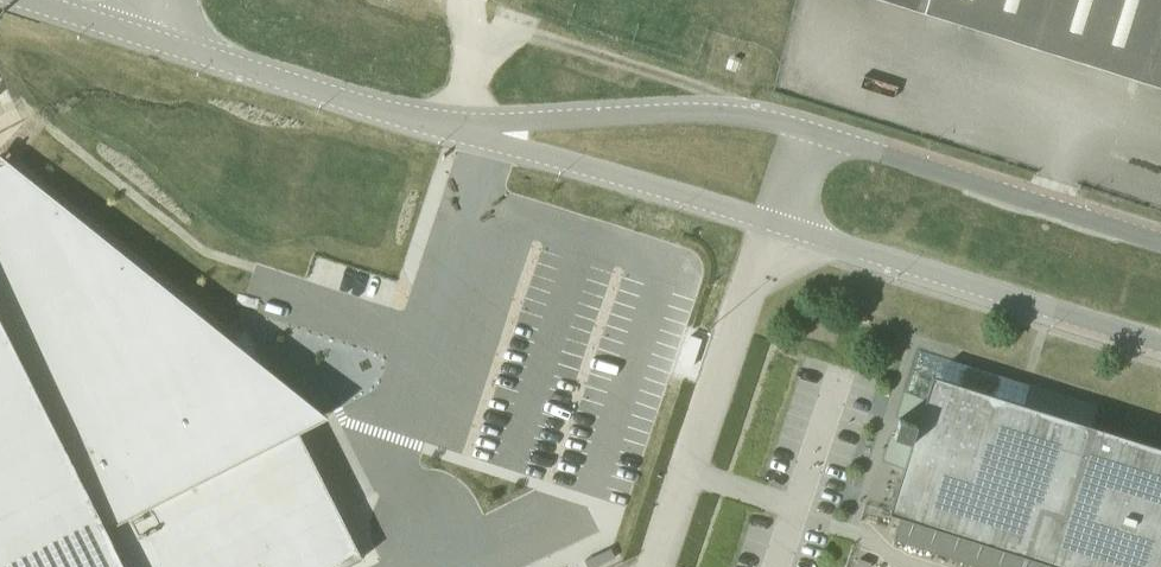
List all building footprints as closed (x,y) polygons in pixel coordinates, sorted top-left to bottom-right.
[(1160,88),(1160,0),(883,0),(1160,88)] [(274,459),(249,471),(218,406),(244,394),(226,356),(208,364),(1,178),(0,179),(0,566),(325,566),(274,459)] [(882,461),(903,468),(889,513),(1060,566),(1160,566),(1160,448),(1092,427),(1099,405),(1030,383),(1029,385),(919,350),(906,392),(904,392),(896,418),(917,425),(912,442),(890,435),(882,461)]
